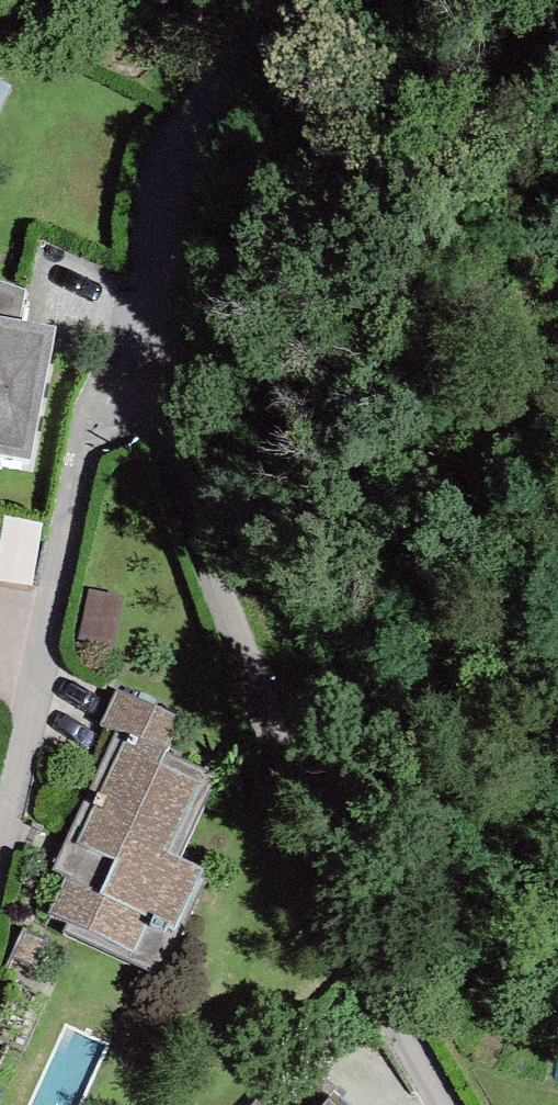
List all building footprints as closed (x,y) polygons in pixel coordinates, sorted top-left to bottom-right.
[(30,460),(56,327),(19,319),(25,291),(0,282),(0,454),(30,460)] [(113,645),(124,596),(90,589),(80,637),(113,645)] [(67,877),(49,915),(68,924),(64,933),(156,974),(203,868),(180,858),(216,773),(166,750),(183,718),(118,689),(101,726),(117,732),(53,870),(67,877)] [(335,1092),(322,1104),(351,1104),(335,1092)] [(253,1104),(272,1104),(261,1096),(253,1104)]
